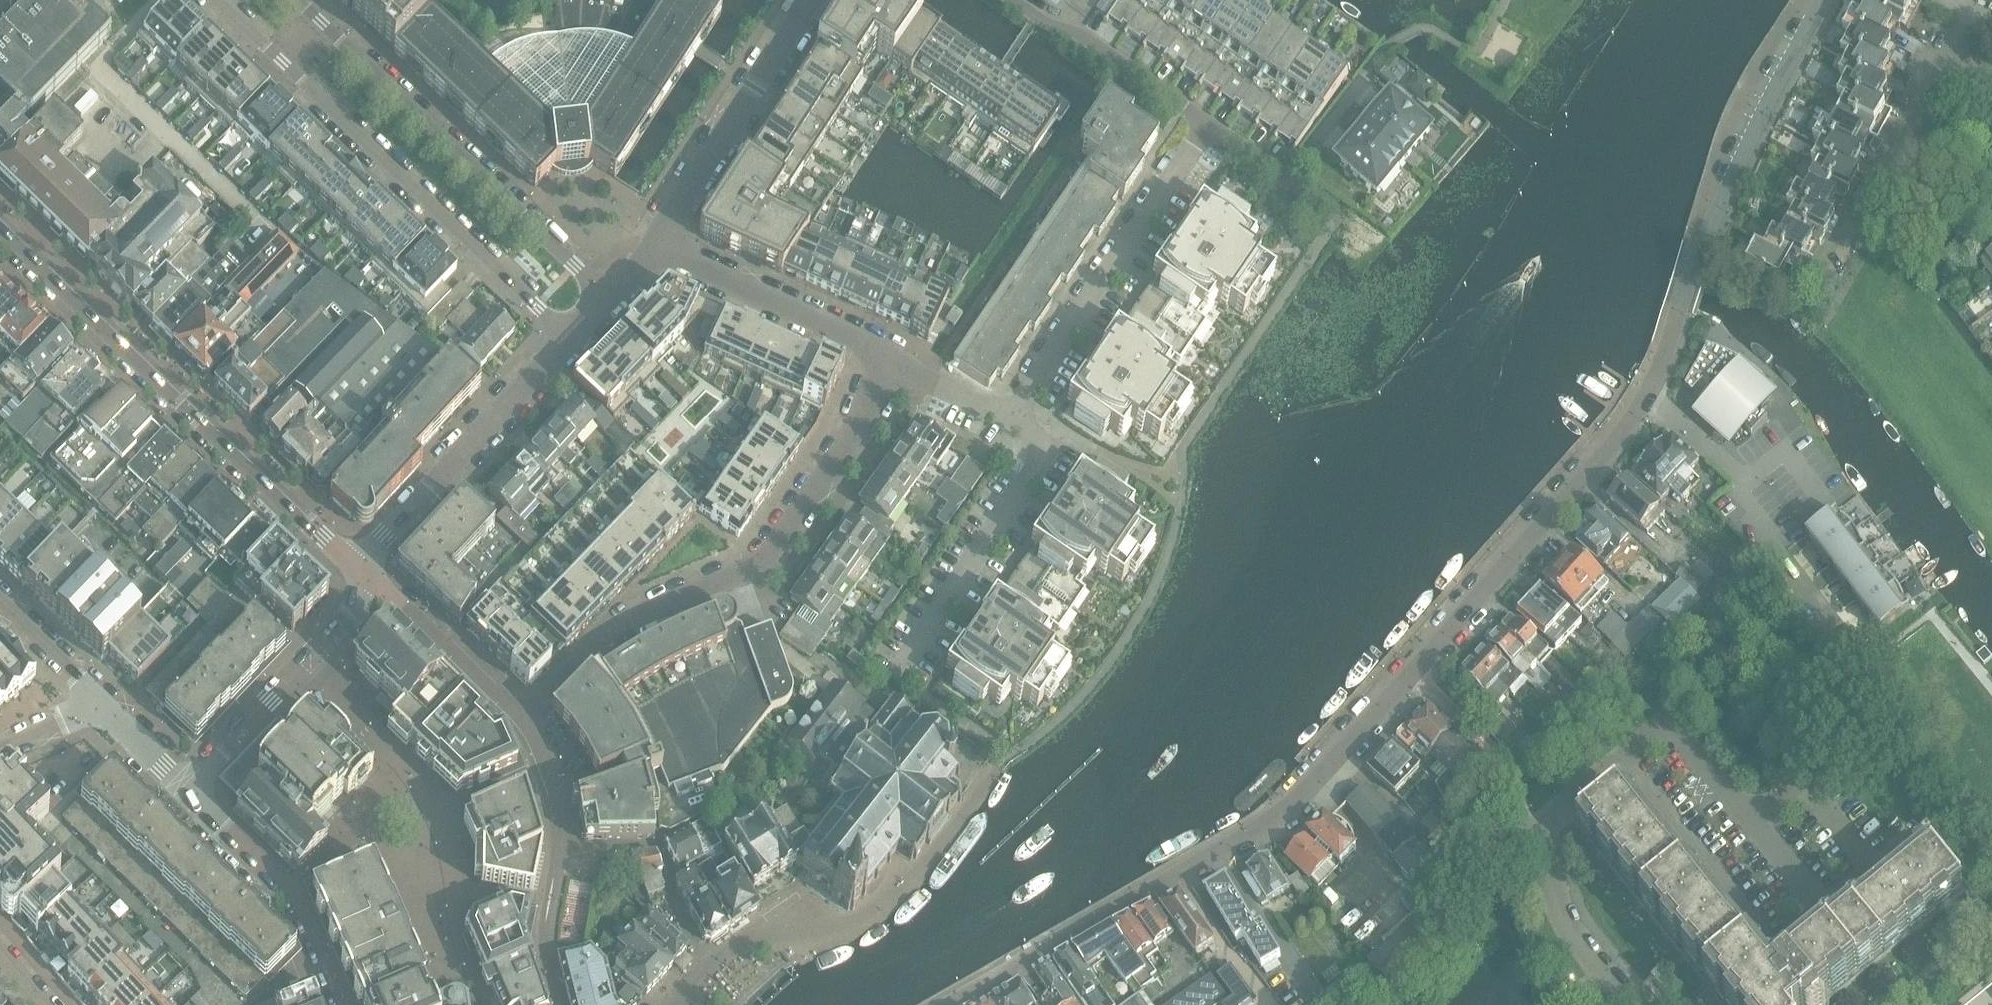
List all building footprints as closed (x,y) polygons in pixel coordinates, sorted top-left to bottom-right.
[(0,16),(0,177),(88,263),(109,241),(103,235),(103,232),(103,230),(114,219),(113,219),(119,213),(120,212),(34,130),(90,73),(97,66),(92,61),(113,40),(120,33),(117,30),(148,0),(16,0),(0,16)] [(136,38),(152,54),(190,14),(176,0),(174,0),(136,38)] [(347,8),(354,1),(356,3),(358,5),(351,12),(361,22),(382,43),(383,42),(393,52),(428,15),(422,8),(428,1),(427,0),(339,0),(347,8)] [(393,52),(534,188),(551,170),(554,172),(557,174),(559,175),(562,176),(565,177),(573,176),(581,175),(584,173),(587,171),(590,168),(593,165),(614,179),(698,50),(720,14),(698,0),(553,0),(558,38),(548,40),(539,42),(530,46),(521,49),(513,54),(505,59),(497,65),(490,72),(429,13),(428,15),(393,52)] [(1070,105),(1057,97),(1060,92),(1042,80),(1039,85),(1025,76),(1022,81),(1003,68),(984,56),(965,44),(946,31),(927,19),(899,0),(855,0),(820,52),(824,54),(812,72),(800,90),(788,108),(776,126),(765,145),(753,163),(749,160),(701,233),(701,235),(701,236),(702,237),(703,238),(704,239),(758,263),(783,275),(785,271),(906,86),(1030,166),(1042,147),(1070,105)] [(1150,0),(1122,0),(1107,21),(1108,22),(1110,19),(1122,27),(1124,23),(1130,27),(1125,34),(1126,35),(1150,0)] [(1178,0),(1150,0),(1126,35),(1129,32),(1141,40),(1143,37),(1149,41),(1144,47),(1145,48),(1178,0)] [(1205,0),(1178,0),(1145,48),(1148,45),(1160,53),(1162,50),(1167,54),(1163,60),(1163,61),(1205,0)] [(1233,0),(1205,0),(1163,61),(1164,61),(1166,58),(1178,66),(1180,63),(1186,67),(1181,73),(1182,74),(1233,0)] [(1257,6),(1247,0),(1233,0),(1182,74),(1183,74),(1185,71),(1197,79),(1199,76),(1205,80),(1200,86),(1201,87),(1257,6)] [(1915,0),(1870,0),(1866,8),(1867,8),(1892,21),(1892,22),(1900,26),(1900,25),(1901,26),(1915,0)] [(1219,100),(1275,19),(1257,6),(1201,87),(1204,84),(1216,92),(1218,89),(1223,93),(1219,99),(1219,100)] [(1900,28),(1901,26),(1900,25),(1900,26),(1892,22),(1892,21),(1867,8),(1866,8),(1862,17),(1853,12),(1843,30),(1851,34),(1861,39),(1866,30),(1883,40),(1891,24),(1900,28)] [(206,29),(190,14),(152,54),(168,69),(205,30),(206,31),(207,29),(206,29)] [(1238,113),(1294,32),(1275,19),(1219,100),(1220,100),(1222,97),(1234,105),(1237,102),(1242,106),(1237,112),(1238,113)] [(205,30),(168,69),(183,84),(221,45),(206,31),(208,30),(207,29),(206,31),(205,30)] [(1891,44),(1883,40),(1866,30),(1861,39),(1851,34),(1841,51),(1849,55),(1850,55),(1859,60),(1864,51),(1881,61),(1891,44)] [(1257,126),(1313,45),(1294,32),(1238,113),(1239,113),(1241,110),(1253,118),(1255,115),(1261,119),(1256,125),(1257,126)] [(236,60),(221,45),(183,84),(199,99),(236,60)] [(1276,139),(1331,58),(1313,45),(1257,126),(1260,123),(1272,131),(1274,128),(1280,132),(1275,138),(1276,139)] [(1881,61),(1864,51),(1859,60),(1850,55),(1849,55),(1839,73),(1847,78),(1848,77),(1858,82),(1862,75),(1879,84),(1879,83),(1889,66),(1881,61)] [(1331,58),(1276,139),(1279,136),(1291,144),(1293,141),(1298,145),(1294,151),(1295,152),(1350,73),(1351,72),(1331,58)] [(148,65),(142,60),(135,66),(141,72),(148,65)] [(252,75),(236,60),(199,99),(215,114),(252,75)] [(141,72),(135,66),(125,77),(131,83),(141,72)] [(1386,71),(1382,76),(1394,87),(1398,82),(1386,71)] [(1416,74),(1405,89),(1424,105),(1436,90),(1416,74)] [(267,90),(252,75),(215,114),(231,130),(235,127),(233,125),(267,90)] [(1887,87),(1879,83),(1879,84),(1862,75),(1858,82),(1848,77),(1847,78),(1838,95),(1846,100),(1846,99),(1855,104),(1859,96),(1877,106),(1877,105),(1887,87)] [(173,89),(166,96),(172,102),(179,95),(173,89)] [(235,127),(250,141),(253,138),(252,137),(284,104),(277,97),(277,98),(268,89),(267,90),(233,125),(235,127)] [(1898,94),(1896,98),(1897,104),(1904,107),(1908,100),(1900,96),(1898,94)] [(172,102),(166,96),(156,107),(162,113),(172,102)] [(1884,109),(1877,105),(1877,106),(1859,96),(1855,104),(1846,99),(1846,100),(1836,118),(1837,118),(1837,117),(1861,131),(1861,132),(1869,136),(1884,109)] [(1118,196),(1121,193),(1157,140),(1117,113),(1121,108),(1106,99),(1080,138),(1087,143),(1081,152),(1097,163),(1090,173),(1085,169),(1082,172),(1118,196)] [(1367,131),(1404,163),(1430,132),(1392,101),(1367,131)] [(252,137),(253,138),(268,152),(299,120),(300,121),(300,120),(291,111),(284,104),(252,137)] [(1827,115),(1824,121),(1832,125),(1835,119),(1827,115)] [(1823,120),(1813,139),(1821,143),(1821,142),(1830,148),(1835,139),(1853,148),(1861,152),(1870,136),(1869,136),(1861,132),(1861,131),(1837,117),(1837,118),(1836,118),(1835,119),(1832,125),(1824,121),(1823,120)] [(210,125),(204,119),(197,126),(203,132),(210,125)] [(299,120),(268,152),(283,166),(284,167),(314,135),(300,121),(299,120)] [(203,132),(197,126),(187,137),(193,143),(203,132)] [(1378,194),(1404,163),(1367,131),(1341,162),(1378,194)] [(330,150),(314,135),(284,167),(283,166),(277,173),(293,190),(297,186),(296,185),(330,150)] [(1861,152),(1853,148),(1835,139),(1830,148),(1821,142),(1821,143),(1811,160),(1819,165),(1820,165),(1820,164),(1830,169),(1834,162),(1851,172),(1852,171),(1851,170),(1861,152)] [(1875,139),(1870,147),(1871,150),(1878,153),(1883,143),(1875,139)] [(934,155),(940,159),(947,148),(941,144),(934,155)] [(947,148),(940,159),(946,163),(953,153),(947,148)] [(235,149),(229,156),(235,162),(241,155),(235,149)] [(297,186),(312,201),(345,165),(331,152),(332,151),(331,150),(330,151),(330,150),(296,185),(297,186)] [(235,162),(229,156),(218,167),(224,173),(235,162)] [(1859,174),(1852,171),(1851,172),(1834,162),(1830,169),(1820,164),(1820,165),(1819,165),(1809,182),(1810,183),(1811,183),(1836,196),(1836,197),(1844,201),(1859,174)] [(345,165),(312,201),(327,215),(334,208),(361,180),(362,181),(363,180),(346,164),(345,165)] [(109,241),(88,263),(132,306),(133,306),(153,325),(156,328),(234,247),(231,244),(211,264),(197,250),(214,232),(153,171),(138,186),(140,189),(133,196),(143,205),(130,219),(124,213),(122,212),(121,212),(120,212),(119,213),(113,219),(114,219),(103,230),(103,232),(103,235),(109,241)] [(1102,220),(1118,196),(1082,172),(1080,176),(1086,180),(1074,197),(1069,193),(1065,197),(1102,220)] [(266,179),(259,186),(266,192),(272,185),(266,179)] [(334,208),(327,215),(342,230),(376,195),(377,194),(376,193),(375,194),(362,181),(361,180),(334,208)] [(1827,214),(1836,197),(1836,196),(1811,183),(1810,183),(1806,190),(1797,185),(1787,204),(1795,208),(1804,213),(1809,204),(1827,214)] [(994,195),(1000,200),(1007,190),(1000,185),(994,195)] [(266,192),(259,186),(249,197),(255,203),(266,192)] [(376,195),(342,230),(358,245),(392,210),(376,195)] [(1086,244),(1102,220),(1065,197),(1064,200),(1069,204),(1058,221),(1053,217),(1050,221),(1086,244)] [(1082,378),(1067,400),(1079,409),(1073,417),(1102,437),(1108,428),(1121,437),(1129,424),(1141,433),(1143,430),(1158,440),(1165,430),(1171,420),(1174,422),(1177,418),(1189,400),(1171,388),(1173,385),(1161,377),(1169,366),(1174,358),(1179,362),(1206,322),(1201,318),(1205,311),(1214,299),(1226,308),(1228,305),(1242,315),(1249,304),(1256,295),(1259,297),(1261,293),(1274,275),(1256,263),(1258,260),(1246,252),(1254,240),(1242,232),(1247,223),(1218,203),(1212,212),(1200,204),(1185,225),(1189,228),(1170,256),(1166,253),(1152,275),(1158,279),(1149,288),(1141,299),(1133,310),(1127,321),(1122,333),(1115,329),(1101,350),(1104,353),(1085,381),(1082,378)] [(1834,218),(1827,214),(1809,204),(1804,213),(1795,208),(1785,226),(1786,227),(1787,227),(1804,236),(1812,240),(1812,241),(1820,246),(1834,218)] [(407,225),(392,210),(358,245),(373,260),(407,225)] [(278,224),(284,231),(292,222),(286,216),(278,224)] [(1070,267),(1086,244),(1050,221),(1047,224),(1053,228),(1042,244),(1036,240),(1034,244),(1070,267)] [(284,231),(289,236),(298,227),(292,222),(284,231)] [(809,233),(785,271),(805,281),(824,240),(828,231),(813,224),(807,233),(809,233)] [(423,239),(407,225),(373,260),(370,263),(386,279),(395,269),(423,240),(423,239)] [(1812,240),(1804,236),(1787,227),(1786,227),(1782,235),(1773,230),(1764,247),(1763,248),(1781,257),(1786,248),(1803,258),(1812,241),(1812,240)] [(249,262),(234,247),(156,328),(174,345),(173,345),(190,362),(241,310),(242,311),(260,293),(295,256),(275,237),(249,262)] [(395,269),(386,279),(401,294),(440,254),(433,247),(423,239),(423,240),(395,269)] [(842,248),(823,289),(829,292),(840,297),(859,257),(863,247),(852,242),(846,239),(842,248)] [(824,240),(805,281),(823,289),(842,248),(824,240)] [(1763,248),(1764,247),(1756,243),(1745,262),(1780,280),(1786,269),(1805,280),(1814,263),(1803,258),(1786,248),(1781,257),(1763,248)] [(318,244),(310,253),(315,258),(324,249),(318,244)] [(1054,291),(1070,267),(1034,244),(1031,248),(1037,252),(1026,268),(1020,264),(1017,268),(1054,291)] [(859,257),(840,297),(849,301),(858,305),(876,265),(881,255),(872,251),(863,247),(859,257)] [(324,249),(315,258),(321,264),(330,255),(324,249)] [(440,254),(401,294),(421,313),(427,319),(450,294),(441,285),(456,270),(447,261),(440,254)] [(876,265),(858,305),(869,310),(875,313),(894,273),(896,267),(898,263),(891,260),(881,255),(876,265)] [(1982,265),(1991,278),(1991,257),(1982,265)] [(894,273),(875,313),(888,319),(893,321),(914,275),(909,273),(896,267),(894,273)] [(955,278),(962,282),(968,272),(961,268),(955,278)] [(1004,288),(1001,293),(1037,316),(1041,318),(1042,319),(1045,316),(1050,307),(1051,306),(1050,306),(1046,303),(1054,291),(1017,268),(1015,272),(1021,276),(1010,292),(1004,288)] [(354,270),(344,280),(350,285),(360,275),(354,270)] [(333,307),(353,326),(372,306),(324,272),(265,333),(214,386),(249,420),(253,416),(267,402),(335,331),(322,319),(333,307)] [(360,275),(350,285),(357,290),(366,281),(360,275)] [(914,275),(893,321),(908,328),(909,329),(910,329),(931,283),(929,282),(914,275)] [(451,294),(437,308),(450,320),(448,322),(468,341),(459,350),(480,369),(480,368),(514,332),(493,313),(485,321),(466,303),(474,294),(462,283),(451,294)] [(931,283),(910,329),(927,341),(947,296),(950,292),(931,283)] [(662,289),(649,303),(682,335),(698,318),(699,319),(706,303),(699,300),(698,300),(688,295),(689,295),(674,289),(670,287),(666,285),(662,289)] [(25,310),(6,291),(0,297),(0,336),(25,310)] [(241,310),(190,362),(214,386),(265,333),(257,324),(274,307),(260,293),(242,311),(241,310)] [(988,312),(985,316),(1022,339),(1029,328),(1033,331),(1034,332),(1035,331),(1040,322),(1042,319),(1041,318),(1037,316),(1001,293),(999,296),(1005,300),(994,316),(988,312)] [(386,298),(379,306),(385,310),(392,304),(386,298)] [(639,313),(634,318),(637,321),(667,351),(668,349),(682,335),(649,303),(639,313)] [(706,303),(699,319),(716,326),(703,353),(704,354),(723,362),(725,363),(745,321),(723,311),(712,306),(706,303)] [(396,323),(372,306),(353,326),(282,396),(287,400),(276,411),(267,402),(253,416),(262,425),(262,426),(270,434),(269,440),(274,445),(279,443),(281,444),(312,411),(396,323)] [(953,307),(944,321),(953,326),(962,313),(953,307)] [(51,327),(49,325),(45,329),(25,310),(0,336),(0,376),(3,379),(51,327)] [(421,313),(405,330),(412,334),(426,320),(427,319),(421,313)] [(972,336),(970,339),(1005,363),(1009,366),(1010,367),(1012,363),(1018,355),(1019,354),(1018,353),(1014,351),(1022,339),(985,316),(983,319),(989,323),(978,340),(972,336)] [(629,323),(619,334),(656,370),(657,368),(672,353),(668,349),(667,351),(637,321),(634,318),(629,323)] [(426,320),(412,334),(447,359),(448,358),(457,348),(439,332),(426,320)] [(723,362),(721,367),(743,377),(745,373),(745,372),(764,330),(745,321),(725,363),(723,362)] [(381,428),(444,362),(447,359),(412,334),(405,330),(396,323),(312,411),(281,444),(284,447),(280,451),(305,475),(308,471),(312,475),(310,480),(318,488),(323,486),(324,487),(359,450),(373,421),(381,428)] [(51,327),(3,379),(23,400),(73,348),(51,327)] [(764,330),(745,372),(745,373),(762,380),(765,381),(784,339),(764,330)] [(609,344),(604,350),(607,352),(641,385),(640,386),(643,390),(660,372),(657,368),(656,370),(619,334),(609,344)] [(762,380),(760,385),(782,395),(804,348),(784,339),(765,381),(762,380)] [(953,363),(953,364),(988,388),(997,376),(1001,379),(1002,379),(1002,378),(1008,370),(1010,367),(1009,366),(1005,363),(970,339),(967,343),(973,347),(959,367),(953,363)] [(804,348),(782,395),(802,404),(804,399),(823,357),(824,357),(821,355),(820,356),(804,348)] [(1755,388),(1762,378),(1754,372),(1743,364),(1726,355),(1707,348),(1685,387),(1693,394),(1703,383),(1715,395),(1699,412),(1733,443),(1743,431),(1752,439),(1768,421),(1760,414),(1770,403),(1755,388)] [(24,440),(93,368),(74,350),(5,423),(24,440)] [(599,354),(589,365),(626,401),(627,399),(640,386),(641,385),(607,352),(604,350),(599,354)] [(686,355),(682,365),(690,368),(694,358),(686,355)] [(804,399),(802,404),(822,413),(824,409),(825,406),(832,391),(835,384),(839,375),(844,366),(832,360),(831,361),(824,357),(823,357),(804,399)] [(383,434),(326,496),(361,530),(420,467),(411,458),(474,392),(479,387),(450,360),(448,358),(447,359),(444,362),(381,428),(378,431),(383,434)] [(584,370),(573,382),(575,384),(604,412),(606,414),(613,421),(630,403),(627,399),(626,401),(589,365),(587,367),(584,370)] [(93,368),(24,440),(22,442),(41,459),(79,419),(111,385),(93,368)] [(666,373),(659,379),(667,387),(673,381),(666,373)] [(719,378),(715,386),(721,390),(725,381),(719,378)] [(673,381),(667,387),(675,394),(681,388),(673,381)] [(681,388),(675,394),(682,401),(688,395),(681,388)] [(754,390),(750,400),(758,404),(762,394),(754,390)] [(97,506),(162,436),(134,408),(135,407),(120,393),(99,414),(96,411),(49,459),(97,506)] [(14,399),(7,406),(14,413),(21,405),(14,399)] [(750,400),(746,409),(753,414),(758,404),(750,400)] [(571,403),(554,421),(577,442),(594,424),(625,453),(634,444),(612,423),(589,401),(580,411),(572,403),(571,403)] [(636,404),(630,410),(637,418),(644,412),(636,404)] [(0,413),(0,417),(5,422),(12,415),(5,408),(0,413)] [(774,409),(770,418),(777,423),(782,413),(774,409)] [(644,412),(637,418),(645,425),(651,419),(644,412)] [(723,416),(717,422),(718,423),(726,429),(732,422),(724,417),(723,416)] [(651,419),(645,425),(652,432),(659,426),(651,419)] [(554,421),(538,439),(560,460),(561,459),(569,467),(576,459),(568,452),(577,442),(554,421)] [(751,439),(750,440),(788,467),(801,447),(763,421),(751,439)] [(732,422),(726,429),(735,435),(740,428),(732,422)] [(944,434),(940,440),(915,423),(901,443),(930,463),(935,467),(954,441),(944,434)] [(804,428),(798,437),(804,442),(811,433),(804,428)] [(189,460),(163,435),(162,436),(97,506),(115,523),(132,504),(151,521),(200,469),(199,469),(201,467),(192,457),(189,460)] [(747,436),(733,456),(737,459),(737,458),(775,485),(788,467),(750,440),(751,439),(747,436)] [(1661,442),(1650,454),(1691,492),(1698,484),(1688,473),(1698,461),(1672,437),(1671,437),(1664,445),(1661,442)] [(538,439),(521,457),(544,478),(549,483),(550,483),(552,485),(560,477),(551,470),(560,460),(538,439)] [(916,483),(930,463),(901,443),(887,463),(916,483)] [(693,447),(687,454),(688,454),(697,461),(702,453),(694,448),(693,447)] [(500,583),(484,601),(489,605),(501,617),(504,620),(515,630),(520,635),(535,650),(550,664),(557,657),(558,657),(565,649),(560,645),(559,646),(555,642),(556,641),(547,632),(530,615),(544,600),(558,586),(573,571),(587,556),(602,541),(616,526),(630,511),(645,496),(659,481),(661,478),(644,462),(643,460),(640,463),(631,454),(629,453),(502,585),(500,583)] [(702,453),(697,461),(705,466),(710,459),(702,453)] [(1641,471),(1634,478),(1661,502),(1671,491),(1682,501),(1690,493),(1691,492),(1650,454),(1648,456),(1638,468),(1641,471)] [(521,457),(505,474),(536,503),(534,500),(549,483),(544,478),(521,457)] [(593,458),(586,467),(596,476),(604,468),(593,458)] [(737,459),(725,476),(763,503),(775,485),(737,458),(737,459)] [(710,459),(705,466),(714,473),(719,465),(710,459)] [(964,482),(975,465),(967,459),(950,482),(969,495),(973,488),(964,482)] [(902,503),(916,483),(887,463),(873,482),(902,503)] [(973,488),(985,472),(975,465),(964,482),(973,488)] [(187,520),(218,486),(200,469),(151,521),(141,531),(159,548),(163,545),(179,528),(187,520)] [(960,647),(946,669),(958,677),(952,686),(981,705),(987,697),(999,705),(1007,693),(1019,701),(1021,698),(1036,708),(1043,698),(1050,689),(1053,691),(1055,687),(1067,669),(1050,657),(1052,654),(1039,646),(1052,627),(1058,630),(1085,591),(1079,587),(1092,568),(1104,576),(1106,573),(1121,583),(1128,573),(1134,563),(1137,565),(1140,562),(1141,560),(1152,544),(1134,532),(1136,529),(1124,520),(1132,508),(1120,500),(1126,491),(1097,472),(1091,480),(1079,472),(1064,494),(1068,496),(1049,524),(1045,522),(1031,543),(1037,548),(1036,548),(1030,554),(1025,560),(1016,571),(1009,583),(1002,596),(1000,602),(994,597),(979,619),(983,621),(964,649),(960,647)] [(505,474),(488,492),(506,509),(497,518),(496,519),(529,549),(538,539),(519,521),(536,503),(505,474)] [(714,492),(713,494),(751,520),(763,503),(725,476),(714,492)] [(659,481),(645,496),(680,530),(680,529),(692,517),(693,517),(695,515),(692,513),(676,497),(662,484),(665,482),(661,478),(659,481)] [(40,479),(10,510),(55,554),(84,524),(40,479)] [(1659,512),(1661,510),(1628,480),(1609,499),(1642,531),(1643,530),(1648,534),(1665,517),(1659,512)] [(888,523),(902,503),(873,482),(859,503),(866,508),(860,516),(886,535),(893,527),(888,523)] [(568,485),(560,494),(571,504),(579,495),(568,485)] [(255,521),(218,486),(187,520),(179,528),(215,563),(224,554),(255,521)] [(710,489),(696,509),(698,511),(711,520),(726,531),(727,530),(738,538),(751,520),(713,494),(714,492),(710,489)] [(560,494),(554,501),(564,511),(565,511),(571,504),(560,494)] [(950,507),(957,511),(965,499),(959,494),(950,507)] [(645,496),(630,511),(665,545),(666,544),(678,531),(678,532),(680,530),(680,529),(680,530),(645,496)] [(398,566),(397,568),(458,625),(475,599),(487,580),(488,579),(489,578),(491,576),(496,570),(506,560),(516,550),(492,528),(461,499),(417,546),(404,560),(398,566)] [(10,510),(0,500),(0,521),(10,510)] [(946,526),(957,511),(950,507),(939,522),(946,526)] [(15,535),(25,524),(10,510),(0,521),(0,550),(15,535)] [(1593,529),(1580,543),(1598,560),(1604,565),(1606,567),(1622,549),(1620,547),(1629,538),(1599,510),(1587,524),(1593,529)] [(630,511),(616,526),(651,560),(664,546),(664,547),(666,544),(665,545),(630,511)] [(1808,534),(1807,534),(1807,535),(1812,542),(1810,543),(1819,554),(1820,557),(1822,555),(1851,534),(1849,531),(1847,529),(1845,528),(1843,526),(1841,524),(1839,523),(1834,515),(1833,515),(1808,534)] [(890,537),(886,535),(860,516),(854,525),(847,520),(832,541),(861,561),(861,560),(870,566),(874,560),(890,537)] [(128,520),(120,528),(133,540),(141,532),(128,520)] [(242,572),(273,539),(255,521),(224,554),(242,572)] [(7,572),(14,565),(29,549),(40,538),(25,524),(15,535),(0,550),(0,565),(7,572)] [(616,526),(602,541),(637,574),(651,560),(616,526)] [(1822,555),(1820,557),(1823,560),(1829,569),(1832,567),(1835,572),(1837,574),(1863,554),(1862,552),(1857,547),(1856,543),(1855,540),(1853,537),(1851,534),(1822,555)] [(14,565),(7,572),(15,580),(23,587),(24,586),(30,580),(45,564),(55,554),(40,538),(29,549),(14,565)] [(273,539),(242,572),(243,572),(233,583),(258,607),(262,602),(292,631),(303,620),(304,622),(328,597),(303,574),(301,575),(294,568),(295,567),(295,558),(274,538),(273,539)] [(602,541),(587,556),(622,589),(623,589),(636,575),(637,574),(602,541)] [(819,560),(818,560),(847,581),(856,586),(870,566),(861,560),(861,561),(832,541),(819,560)] [(155,570),(165,580),(191,552),(182,542),(155,570)] [(916,555),(922,560),(931,549),(924,544),(916,555)] [(1603,580),(1581,560),(1572,552),(1545,582),(1575,610),(1603,580)] [(24,586),(23,587),(30,595),(89,652),(99,662),(131,628),(55,554),(45,564),(30,580),(24,586)] [(1863,554),(1837,574),(1839,577),(1837,579),(1846,591),(1848,589),(1850,591),(1851,593),(1878,573),(1876,571),(1874,569),(1877,568),(1871,560),(1868,556),(1866,558),(1863,554)] [(915,571),(922,560),(916,555),(908,567),(915,571)] [(587,556),(573,571),(608,604),(622,589),(587,556)] [(806,578),(805,580),(834,600),(843,607),(857,587),(856,586),(847,581),(818,560),(806,578)] [(1680,581),(1697,597),(1715,576),(1698,562),(1691,571),(1685,566),(1676,577),(1680,581)] [(573,571),(558,586),(594,619),(595,618),(607,605),(608,604),(573,571)] [(1878,573),(1851,593),(1856,599),(1854,601),(1863,612),(1864,614),(1866,612),(1894,591),(1893,589),(1891,587),(1889,585),(1887,583),(1884,581),(1882,580),(1878,573)] [(183,605),(206,627),(230,602),(207,580),(183,605)] [(801,607),(794,617),(825,638),(832,628),(830,627),(843,607),(834,600),(805,580),(791,600),(801,607)] [(1703,603),(1697,597),(1680,581),(1651,609),(1664,621),(1676,632),(1703,603)] [(558,586),(544,600),(579,634),(581,633),(593,620),(594,619),(558,586)] [(1567,638),(1582,622),(1542,586),(1527,601),(1567,638)] [(881,604),(888,609),(899,593),(892,589),(881,604)] [(1866,612),(1864,614),(1873,626),(1875,624),(1881,632),(1907,612),(1901,605),(1900,602),(1898,598),(1897,595),(1895,592),(1894,591),(1866,612)] [(162,658),(197,622),(165,593),(131,628),(162,658)] [(233,600),(230,602),(206,627),(189,645),(238,691),(281,647),(233,600)] [(544,600),(530,615),(547,632),(556,641),(555,642),(559,646),(560,645),(565,649),(579,634),(544,600)] [(1556,650),(1567,638),(1527,601),(1516,613),(1556,650)] [(878,623),(888,609),(881,604),(872,618),(878,623)] [(489,605),(466,628),(481,643),(504,620),(501,617),(489,605)] [(746,631),(735,626),(736,623),(736,619),(736,616),(735,613),(733,610),(730,608),(727,606),(724,605),(720,605),(717,606),(709,609),(711,617),(691,625),(691,624),(688,625),(688,626),(668,635),(665,636),(666,637),(646,647),(645,646),(643,648),(624,660),(623,659),(621,660),(622,661),(603,673),(602,673),(600,674),(601,675),(595,680),(589,674),(552,713),(551,712),(550,714),(569,734),(574,741),(585,756),(597,780),(608,775),(613,788),(576,800),(578,809),(578,812),(578,811),(584,842),(585,842),(585,840),(654,839),(652,815),(657,814),(659,829),(669,832),(715,809),(714,775),(723,772),(791,684),(792,683),(793,681),(794,679),(795,677),(796,674),(796,671),(796,669),(796,668),(796,666),(795,663),(765,628),(759,633),(753,638),(746,631)] [(1587,611),(1581,616),(1588,623),(1593,617),(1587,611)] [(1615,616),(1598,632),(1626,660),(1664,623),(1653,611),(1630,632),(1615,616)] [(818,648),(825,638),(794,617),(788,627),(818,648)] [(1536,666),(1549,653),(1512,618),(1499,633),(1536,666)] [(504,620),(481,643),(497,658),(520,635),(515,630),(504,620)] [(229,782),(246,799),(237,809),(298,869),(308,878),(312,888),(319,904),(318,905),(325,920),(326,920),(331,933),(330,933),(337,949),(338,948),(344,961),(343,962),(350,977),(351,977),(357,990),(355,990),(362,1004),(545,1004),(523,940),(529,908),(532,895),(541,853),(523,795),(516,768),(502,735),(500,735),(485,721),(486,720),(461,696),(460,696),(440,677),(441,677),(389,627),(353,664),(309,708),(287,732),(282,727),(229,782)] [(810,659),(818,648),(788,627),(780,638),(810,659)] [(131,628),(99,662),(113,676),(146,642),(131,628)] [(1523,679),(1536,666),(1499,633),(1487,645),(1513,669),(1515,673),(1514,674),(1522,681),(1523,679)] [(520,635),(497,658),(512,673),(535,650),(520,635)] [(5,705),(20,691),(22,689),(23,690),(34,680),(33,678),(35,677),(25,666),(0,640),(0,710),(5,705)] [(146,642),(113,676),(129,691),(162,658),(146,642)] [(194,738),(238,691),(189,645),(145,691),(194,738)] [(1522,681),(1514,674),(1510,672),(1484,648),(1472,662),(1508,695),(1510,694),(1519,703),(1531,689),(1522,681)] [(1977,655),(1976,657),(1983,666),(1991,659),(1984,649),(1982,652),(1977,655)] [(535,650),(512,673),(525,685),(530,685),(550,664),(535,650)] [(864,673),(869,666),(870,665),(860,658),(853,652),(847,659),(864,673)] [(1497,708),(1508,695),(1472,662),(1460,674),(1497,708)] [(1620,686),(1632,672),(1621,662),(1609,676),(1620,686)] [(1620,686),(1609,676),(1604,671),(1590,687),(1606,701),(1620,686)] [(869,730),(874,724),(870,720),(873,716),(833,684),(787,743),(813,763),(818,757),(837,772),(836,773),(838,771),(839,772),(857,748),(856,748),(869,730)] [(1606,701),(1590,687),(1588,685),(1575,699),(1593,715),(1606,701)] [(1582,708),(1570,698),(1557,713),(1568,723),(1582,708)] [(795,865),(802,870),(830,893),(832,895),(830,898),(832,900),(834,898),(847,907),(845,910),(847,912),(849,909),(852,911),(854,909),(851,907),(861,895),(864,897),(866,895),(863,892),(874,878),(876,879),(878,878),(876,876),(887,862),(889,864),(890,862),(888,860),(899,847),(911,857),(909,859),(911,860),(913,858),(915,859),(916,858),(914,856),(925,842),(928,845),(930,843),(929,843),(948,819),(948,820),(950,817),(947,815),(957,801),(959,803),(961,801),(959,799),(961,796),(959,795),(960,793),(959,790),(958,787),(956,785),(953,784),(951,783),(948,784),(956,773),(958,775),(959,774),(957,772),(959,770),(957,768),(955,770),(948,765),(950,765),(953,761),(952,757),(950,755),(947,754),(945,743),(948,741),(946,738),(944,740),(935,733),(936,730),(933,729),(932,730),(893,700),(874,724),(869,730),(856,748),(857,748),(839,772),(838,771),(836,773),(840,776),(829,790),(827,788),(826,790),(828,791),(826,794),(828,795),(830,793),(836,799),(826,812),(825,811),(824,813),(825,814),(814,827),(813,827),(812,829),(804,840),(785,810),(769,820),(766,815),(723,842),(753,891),(795,865)] [(1489,766),(1428,706),(1399,735),(1398,740),(1412,755),(1415,752),(1421,757),(1428,757),(1429,756),(1446,773),(1448,772),(1466,789),(1489,766)] [(1486,730),(1499,743),(1500,744),(1516,728),(1502,714),(1486,730)] [(1527,736),(1516,747),(1524,755),(1534,744),(1527,736)] [(1369,771),(1385,787),(1402,802),(1426,776),(1393,745),(1369,771)] [(292,951),(263,980),(268,985),(300,953),(296,944),(109,762),(75,796),(80,801),(109,771),(292,951)] [(108,865),(155,816),(109,771),(80,801),(62,820),(108,865)] [(1447,809),(1466,789),(1448,772),(1446,773),(1435,785),(1447,809)] [(191,973),(74,858),(58,874),(23,836),(37,823),(48,812),(46,810),(14,776),(12,774),(2,778),(0,779),(0,905),(12,918),(13,919),(18,914),(71,970),(67,973),(87,994),(88,994),(98,1004),(207,1004),(191,973)] [(1455,889),(1416,843),(1380,801),(1367,789),(1347,806),(1433,907),(1455,889)] [(1578,829),(1703,983),(1710,992),(1698,1003),(1700,1004),(1827,1004),(1965,894),(1966,893),(1930,849),(1903,872),(1810,948),(1804,953),(1801,955),(1773,978),(1621,792),(1578,829)] [(733,798),(724,804),(729,813),(738,807),(733,798)] [(154,909),(201,861),(155,816),(108,865),(154,909)] [(1334,819),(1330,824),(1324,818),(1305,837),(1331,862),(1334,859),(1341,866),(1356,850),(1350,845),(1355,841),(1352,835),(1349,830),(1344,826),(1339,822),(1334,819)] [(701,841),(714,834),(706,819),(693,826),(701,841)] [(670,856),(696,843),(689,828),(663,841),(670,856)] [(721,849),(719,844),(714,834),(701,841),(708,855),(721,849)] [(1328,865),(1331,862),(1305,837),(1285,857),(1318,889),(1335,872),(1328,865)] [(696,843),(670,856),(678,871),(704,858),(696,843)] [(652,909),(661,905),(657,897),(663,894),(661,890),(664,889),(658,875),(663,873),(655,854),(630,856),(635,868),(650,905),(652,909)] [(1299,875),(1283,884),(1268,858),(1248,870),(1251,874),(1243,879),(1256,901),(1264,897),(1267,902),(1292,888),(1299,899),(1310,893),(1299,875)] [(200,954),(247,906),(201,861),(154,909),(200,954)] [(757,910),(755,905),(733,867),(718,876),(710,862),(694,872),(729,930),(757,910)] [(634,868),(625,872),(637,901),(646,898),(634,868)] [(711,943),(729,930),(694,872),(677,883),(676,887),(707,942),(711,943)] [(1227,879),(1205,892),(1205,893),(1206,892),(1212,901),(1236,941),(1243,937),(1262,969),(1280,957),(1262,926),(1255,929),(1232,890),(1226,880),(1227,880),(1227,879)] [(1180,895),(1162,907),(1197,956),(1215,944),(1180,895)] [(645,939),(673,964),(686,950),(682,946),(682,945),(684,944),(665,903),(661,905),(652,909),(647,912),(659,924),(645,939)] [(1152,904),(1132,914),(1154,946),(1173,933),(1153,904),(1152,904)] [(263,980),(292,951),(247,906),(200,954),(245,999),(263,980)] [(1457,937),(1432,908),(1367,962),(1392,992),(1457,937)] [(657,982),(673,964),(645,939),(659,924),(647,912),(617,947),(622,951),(619,954),(623,957),(625,954),(657,982)] [(1132,914),(1112,925),(1153,984),(1170,972),(1164,963),(1165,962),(1159,953),(1154,946),(1132,914)] [(1112,925),(1073,947),(1088,970),(1105,956),(1113,967),(1126,985),(1132,981),(1142,992),(1153,984),(1112,925)] [(1053,959),(1084,1004),(1113,1004),(1090,973),(1088,970),(1073,947),(1053,959)] [(605,964),(591,948),(558,957),(570,1004),(617,1004),(615,1002),(605,964)] [(642,1000),(657,982),(625,954),(623,957),(615,967),(622,973),(618,978),(620,982),(627,987),(636,995),(639,998),(642,1000)] [(1034,972),(1052,999),(1043,1004),(1078,1004),(1048,961),(1034,972)] [(1256,1000),(1231,966),(1214,979),(1213,979),(1228,1001),(1223,1004),(1249,1004),(1256,1000)] [(1371,970),(1356,980),(1362,988),(1377,978),(1371,970)] [(1228,1001),(1213,979),(1214,979),(1210,973),(1166,1004),(1223,1004),(1228,1001)] [(990,1000),(994,1004),(1035,1004),(1019,981),(990,1000)] [(1153,984),(1142,992),(1150,1003),(1164,993),(1156,982),(1153,984)] [(627,987),(618,997),(628,1004),(636,995),(627,987)] [(311,990),(311,989),(309,990),(305,991),(274,1003),(274,1004),(317,1004),(311,990)] [(1122,1004),(1151,1004),(1142,992),(1122,1004)]
